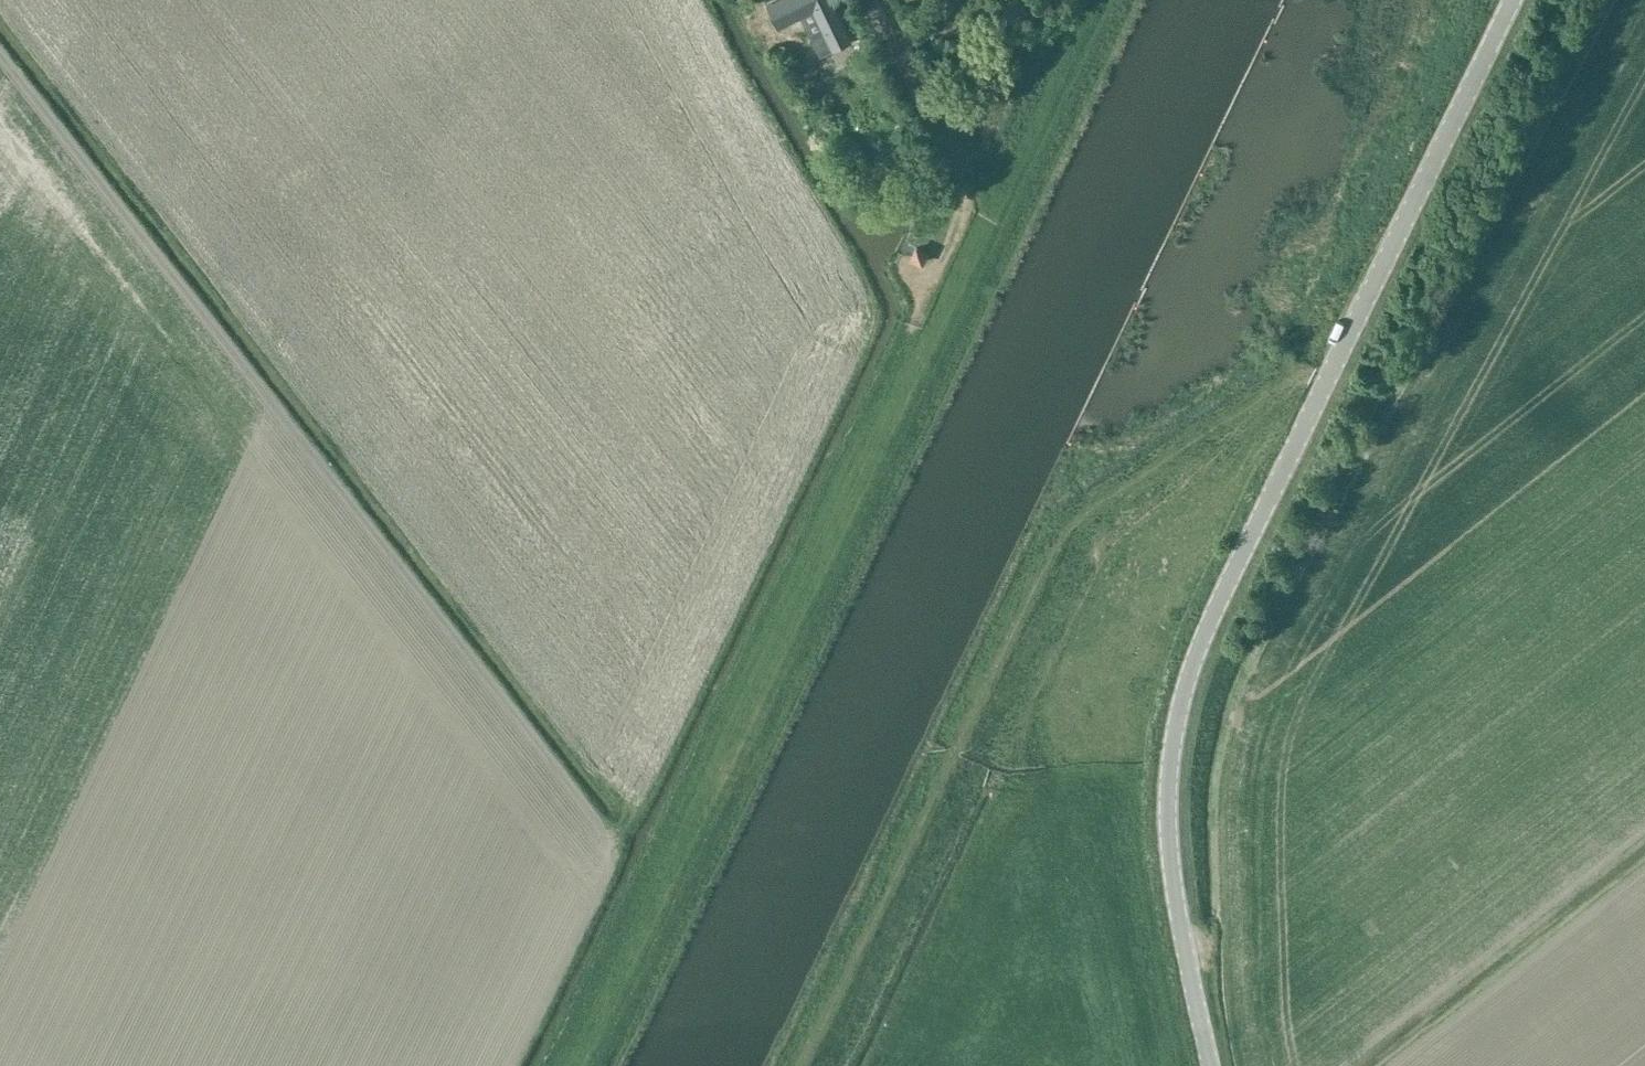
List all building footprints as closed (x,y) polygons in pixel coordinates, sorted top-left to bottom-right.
[(767,4),(778,26),(801,14),(813,8),(823,27),(811,33),(821,54),(851,39),(832,0),(775,0),(767,4)] [(916,245),(910,256),(909,258),(923,264),(929,251),(916,245)]
